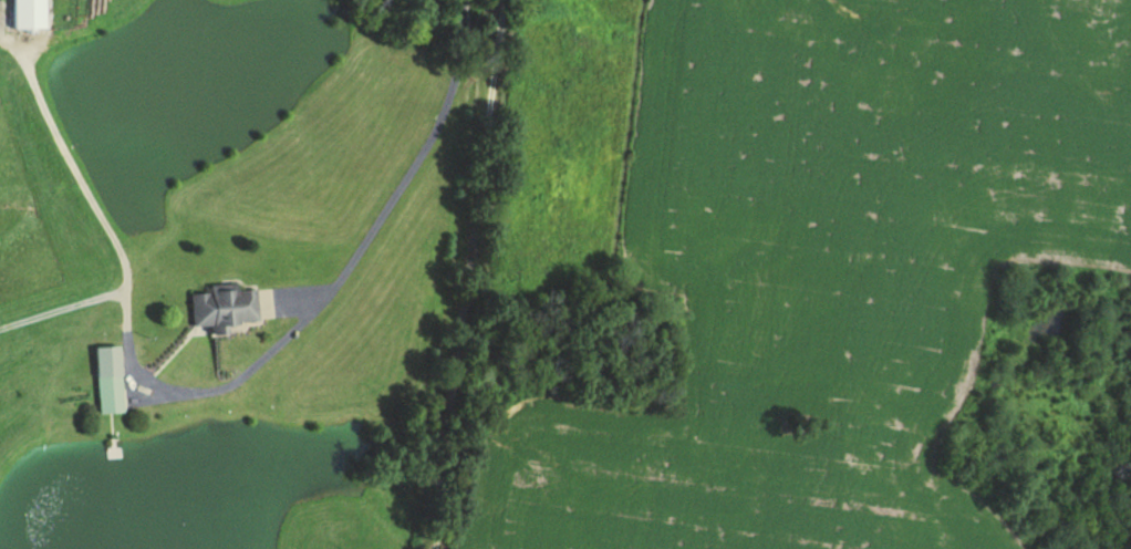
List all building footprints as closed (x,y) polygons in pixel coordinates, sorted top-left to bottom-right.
[(48,0),(14,0),(14,28),(48,28),(48,0)] [(195,325),(216,325),(216,334),(232,333),(232,324),(261,323),(260,286),(194,288),(195,325)] [(125,411),(122,345),(97,346),(100,412),(125,411)]
